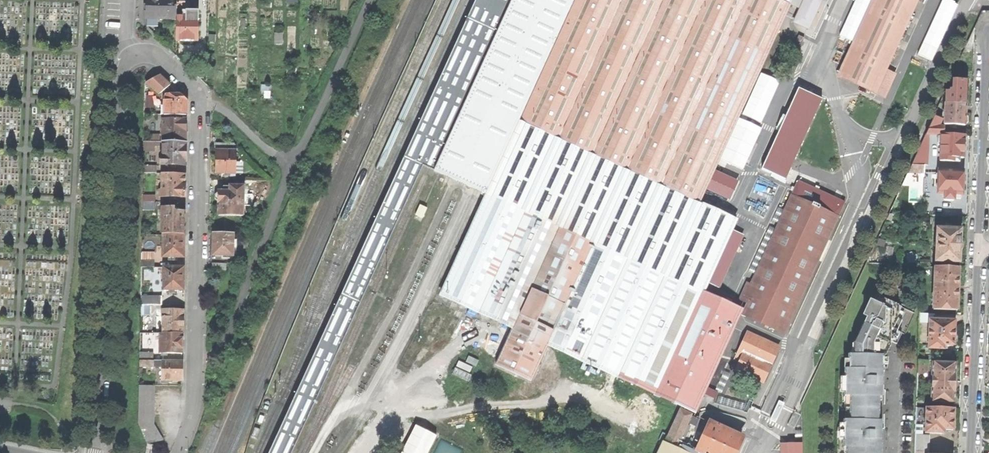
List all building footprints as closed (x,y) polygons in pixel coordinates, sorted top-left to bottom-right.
[(176,19),(176,16),(177,0),(146,0),(146,5),(146,19),(176,19)] [(433,171),(511,0),(474,0),(267,452),(290,452),(421,166),(428,169),(433,171)] [(486,196),(520,121),(576,0),(511,0),(433,171),(447,178),(455,181),(462,184),(469,188),(475,191),(486,196)] [(520,121),(698,203),(792,0),(576,0),(520,121)] [(794,22),(808,29),(821,0),(804,0),(794,22)] [(839,76),(884,97),(894,75),(884,70),(916,0),(874,0),(839,76)] [(919,54),(934,60),(957,2),(953,0),(941,0),(919,54)] [(176,19),(176,40),(186,41),(197,41),(198,10),(183,10),(182,16),(176,16),(176,19)] [(798,35),(793,46),(798,49),(803,37),(798,35)] [(761,72),(743,114),(763,122),(780,80),(761,72)] [(153,78),(164,89),(170,84),(160,74),(153,78)] [(146,82),(160,93),(164,89),(153,78),(146,82)] [(946,92),(945,104),(965,104),(966,92),(966,81),(952,80),(952,92),(946,92)] [(160,93),(146,82),(145,83),(158,94),(160,93)] [(160,93),(158,94),(160,96),(172,86),(170,84),(164,89),(160,93)] [(164,102),(164,104),(164,114),(186,114),(187,107),(187,99),(180,94),(166,93),(165,102),(164,102)] [(959,125),(965,125),(965,124),(966,124),(967,122),(967,117),(966,115),(965,115),(965,110),(965,104),(945,104),(944,104),(944,125),(951,125),(959,125)] [(928,129),(943,130),(943,127),(938,127),(943,117),(935,113),(928,129)] [(163,141),(186,142),(186,130),(186,119),(162,119),(162,141),(163,141)] [(486,196),(440,296),(511,328),(547,345),(655,394),(702,293),(735,220),(698,203),(520,121),(486,196)] [(924,165),(928,165),(929,145),(925,145),(925,134),(911,165),(924,165)] [(940,145),(939,161),(959,162),(959,157),(963,158),(963,146),(963,135),(943,135),(940,134),(940,145)] [(144,141),(143,150),(155,150),(155,141),(144,141)] [(186,142),(163,141),(163,157),(161,157),(161,164),(186,164),(186,152),(186,142)] [(215,155),(215,172),(235,173),(235,151),(235,146),(231,143),(216,142),(215,155)] [(924,173),(924,165),(911,165),(908,172),(924,173)] [(938,170),(937,193),(944,194),(944,199),(945,200),(952,200),(954,199),(954,194),(961,194),(962,184),(962,172),(938,170)] [(160,189),(160,196),(185,196),(185,184),(185,173),(162,173),(162,189),(160,189)] [(790,197),(796,200),(831,216),(837,218),(844,202),(797,181),(790,197)] [(243,215),(243,186),(230,185),(230,186),(230,191),(223,191),(218,191),(218,193),(217,193),(215,195),(215,198),(217,200),(218,200),(218,202),(219,202),(219,206),(219,215),(243,215)] [(786,191),(772,222),(777,224),(791,193),(786,191)] [(740,298),(749,303),(796,200),(790,197),(751,285),(747,283),(740,298)] [(749,303),(744,314),(779,330),(831,216),(796,200),(749,303)] [(162,234),(184,234),(184,222),(184,212),(179,211),(179,208),(162,207),(161,234),(162,234)] [(831,216),(779,330),(785,333),(837,218),(831,216)] [(936,228),(935,262),(959,263),(959,252),(960,252),(962,249),(962,246),(962,243),(961,240),(959,240),(960,229),(936,228)] [(767,230),(748,270),(754,273),(772,232),(767,230)] [(213,243),(213,254),(222,255),(222,257),(233,258),(233,247),(236,247),(236,240),(233,240),(233,233),(213,232),(213,243)] [(162,234),(162,256),(169,256),(173,256),(183,257),(184,245),(184,234),(162,234)] [(886,241),(879,239),(877,245),(884,247),(886,241)] [(141,252),(141,266),(154,266),(154,252),(141,252)] [(166,289),(166,292),(176,292),(177,289),(183,289),(183,277),(183,267),(163,266),(163,289),(166,289)] [(935,267),(933,309),(957,310),(958,290),(959,268),(935,267)] [(721,301),(702,293),(655,394),(694,414),(695,410),(740,310),(721,301)] [(142,295),(142,304),(161,304),(161,295),(142,295)] [(846,452),(880,452),(880,432),(877,432),(877,421),(878,397),(878,386),(881,386),(882,356),(885,356),(892,340),(893,340),(894,338),(895,335),(894,335),(901,320),(896,318),(901,307),(876,296),(848,356),(848,370),(845,370),(844,397),(845,397),(850,397),(849,421),(844,421),(843,421),(843,432),(843,439),(843,448),(846,448),(846,452)] [(162,316),(162,332),(182,333),(182,322),(182,310),(163,310),(162,313),(162,316)] [(919,322),(929,322),(929,320),(934,320),(934,314),(919,314),(919,322)] [(929,322),(928,348),(947,349),(947,344),(954,345),(954,343),(955,343),(957,340),(957,337),(955,335),(954,334),(954,330),(954,321),(934,320),(929,320),(929,322)] [(530,382),(547,345),(511,328),(495,366),(530,382)] [(160,332),(159,352),(182,352),(182,343),(182,333),(162,332),(160,332)] [(740,361),(736,369),(762,381),(777,348),(747,334),(738,355),(742,357),(740,361)] [(468,356),(465,361),(475,366),(477,360),(468,356)] [(161,379),(168,379),(181,379),(181,369),(182,360),(161,360),(161,366),(161,379)] [(918,361),(917,374),(926,374),(926,361),(918,361)] [(932,363),(931,401),(953,402),(954,382),(955,364),(932,363)] [(454,367),(451,374),(468,381),(471,375),(454,367)] [(147,443),(161,440),(152,424),(153,385),(139,385),(138,422),(147,443)] [(925,408),(925,433),(943,433),(943,429),(953,430),(953,419),(953,409),(927,408),(925,408)] [(678,441),(677,442),(682,429),(686,422),(690,415),(680,410),(661,452),(691,452),(678,441)] [(691,425),(694,427),(698,419),(686,422),(682,429),(691,425)] [(695,452),(734,452),(741,438),(709,424),(695,452)] [(400,452),(427,452),(435,434),(411,425),(400,452)] [(691,425),(682,429),(677,442),(678,441),(685,438),(691,425)] [(915,452),(927,452),(928,435),(915,435),(915,452)] [(433,452),(464,452),(466,450),(442,436),(433,452)] [(802,445),(782,445),(781,452),(802,452),(802,445)]
